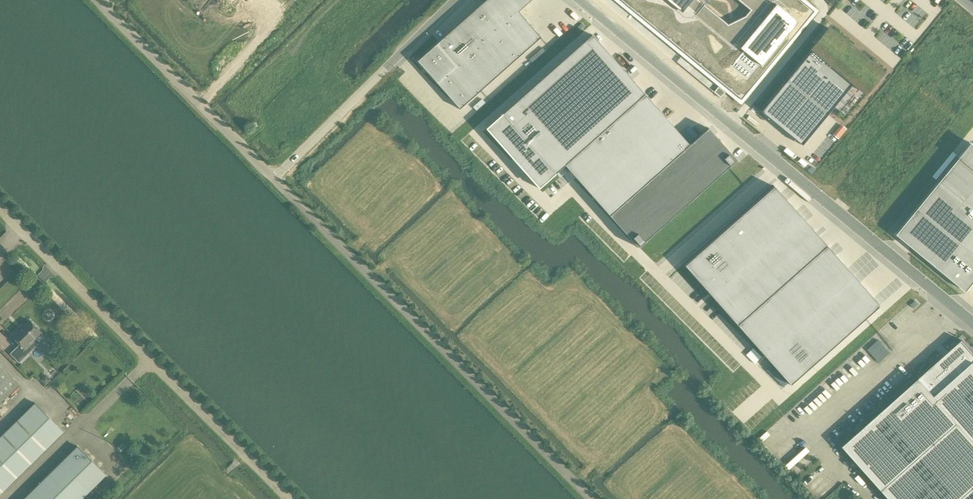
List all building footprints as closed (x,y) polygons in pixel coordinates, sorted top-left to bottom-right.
[(417,61),(428,74),(460,109),(541,37),(518,12),(531,0),(486,0),(417,61)] [(817,11),(804,0),(745,0),(756,9),(749,16),(731,25),(700,0),(622,0),(745,100),(817,11)] [(812,49),(761,111),(802,145),(854,83),(865,93),(865,92),(865,93),(865,92),(866,92),(882,73),(882,72),(859,53),(860,52),(859,51),(858,52),(856,50),(853,48),(854,47),(853,48),(852,47),(830,29),(829,29),(824,34),(812,48),(813,49),(812,49)] [(503,114),(486,129),(513,159),(514,158),(527,172),(525,173),(539,188),(556,174),(555,174),(565,165),(638,247),(737,160),(709,128),(690,145),(592,35),(503,114)] [(719,86),(714,92),(721,98),(726,92),(719,86)] [(841,125),(834,134),(838,138),(846,129),(841,125)] [(898,235),(902,238),(904,240),(905,239),(911,245),(967,292),(969,290),(968,289),(972,284),(972,144),(972,143),(898,235)] [(774,186),(685,265),(791,385),(880,305),(774,186)] [(11,335),(20,344),(10,354),(19,363),(32,350),(28,346),(42,333),(30,320),(19,330),(18,329),(11,335)] [(868,349),(880,362),(891,352),(879,339),(868,349)] [(843,446),(890,498),(972,498),(972,391),(964,381),(957,372),(972,358),(972,352),(963,340),(947,354),(948,356),(945,359),(941,362),(940,361),(921,377),(843,446)] [(18,385),(0,367),(0,403),(18,385)] [(64,432),(35,402),(0,437),(0,495),(64,432)] [(107,475),(78,445),(23,498),(82,498),(107,475)]
